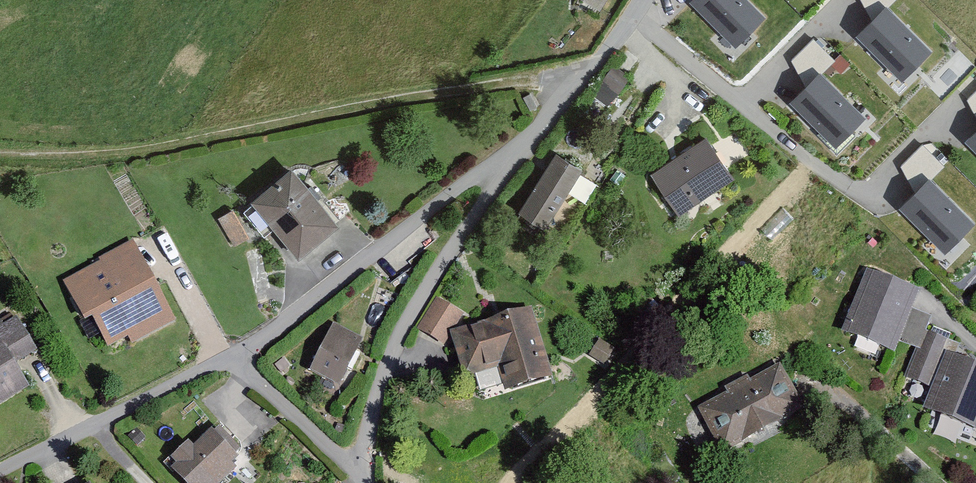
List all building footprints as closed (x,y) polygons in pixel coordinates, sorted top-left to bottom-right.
[(600,11),(607,0),(582,0),(600,11)] [(748,0),(698,0),(692,6),(737,49),(766,18),(748,0)] [(938,48),(892,4),(861,37),(907,81),(938,48)] [(813,36),(791,59),(802,69),(810,60),(821,70),(834,56),(813,36)] [(601,90),(612,98),(627,80),(616,71),(601,90)] [(869,115),(825,75),(796,106),(840,147),(869,115)] [(702,139),(649,173),(677,215),(730,181),(702,139)] [(577,170),(547,150),(508,206),(539,227),(577,170)] [(290,172),(253,204),(301,258),(337,227),(290,172)] [(975,226),(930,179),(899,209),(944,256),(975,226)] [(232,209),(220,216),(236,243),(248,235),(232,209)] [(132,246),(64,278),(99,350),(166,318),(132,246)] [(921,295),(865,273),(840,335),(895,356),(900,345),(918,353),(926,335),(932,319),(914,312),(921,295)] [(431,301),(413,334),(439,349),(449,332),(458,315),(431,301)] [(529,311),(449,332),(460,378),(497,368),(502,390),(546,379),(529,311)] [(0,326),(0,406),(29,388),(12,364),(36,352),(14,319),(0,326)] [(359,343),(329,330),(310,371),(341,384),(359,343)] [(926,335),(918,353),(907,381),(932,392),(923,415),(975,436),(975,369),(955,361),(960,349),(926,335)] [(774,366),(693,408),(715,452),(797,411),(774,366)] [(171,472),(182,482),(225,482),(237,472),(232,469),(239,461),(212,434),(194,451),(190,446),(172,462),(176,468),(171,472)]
